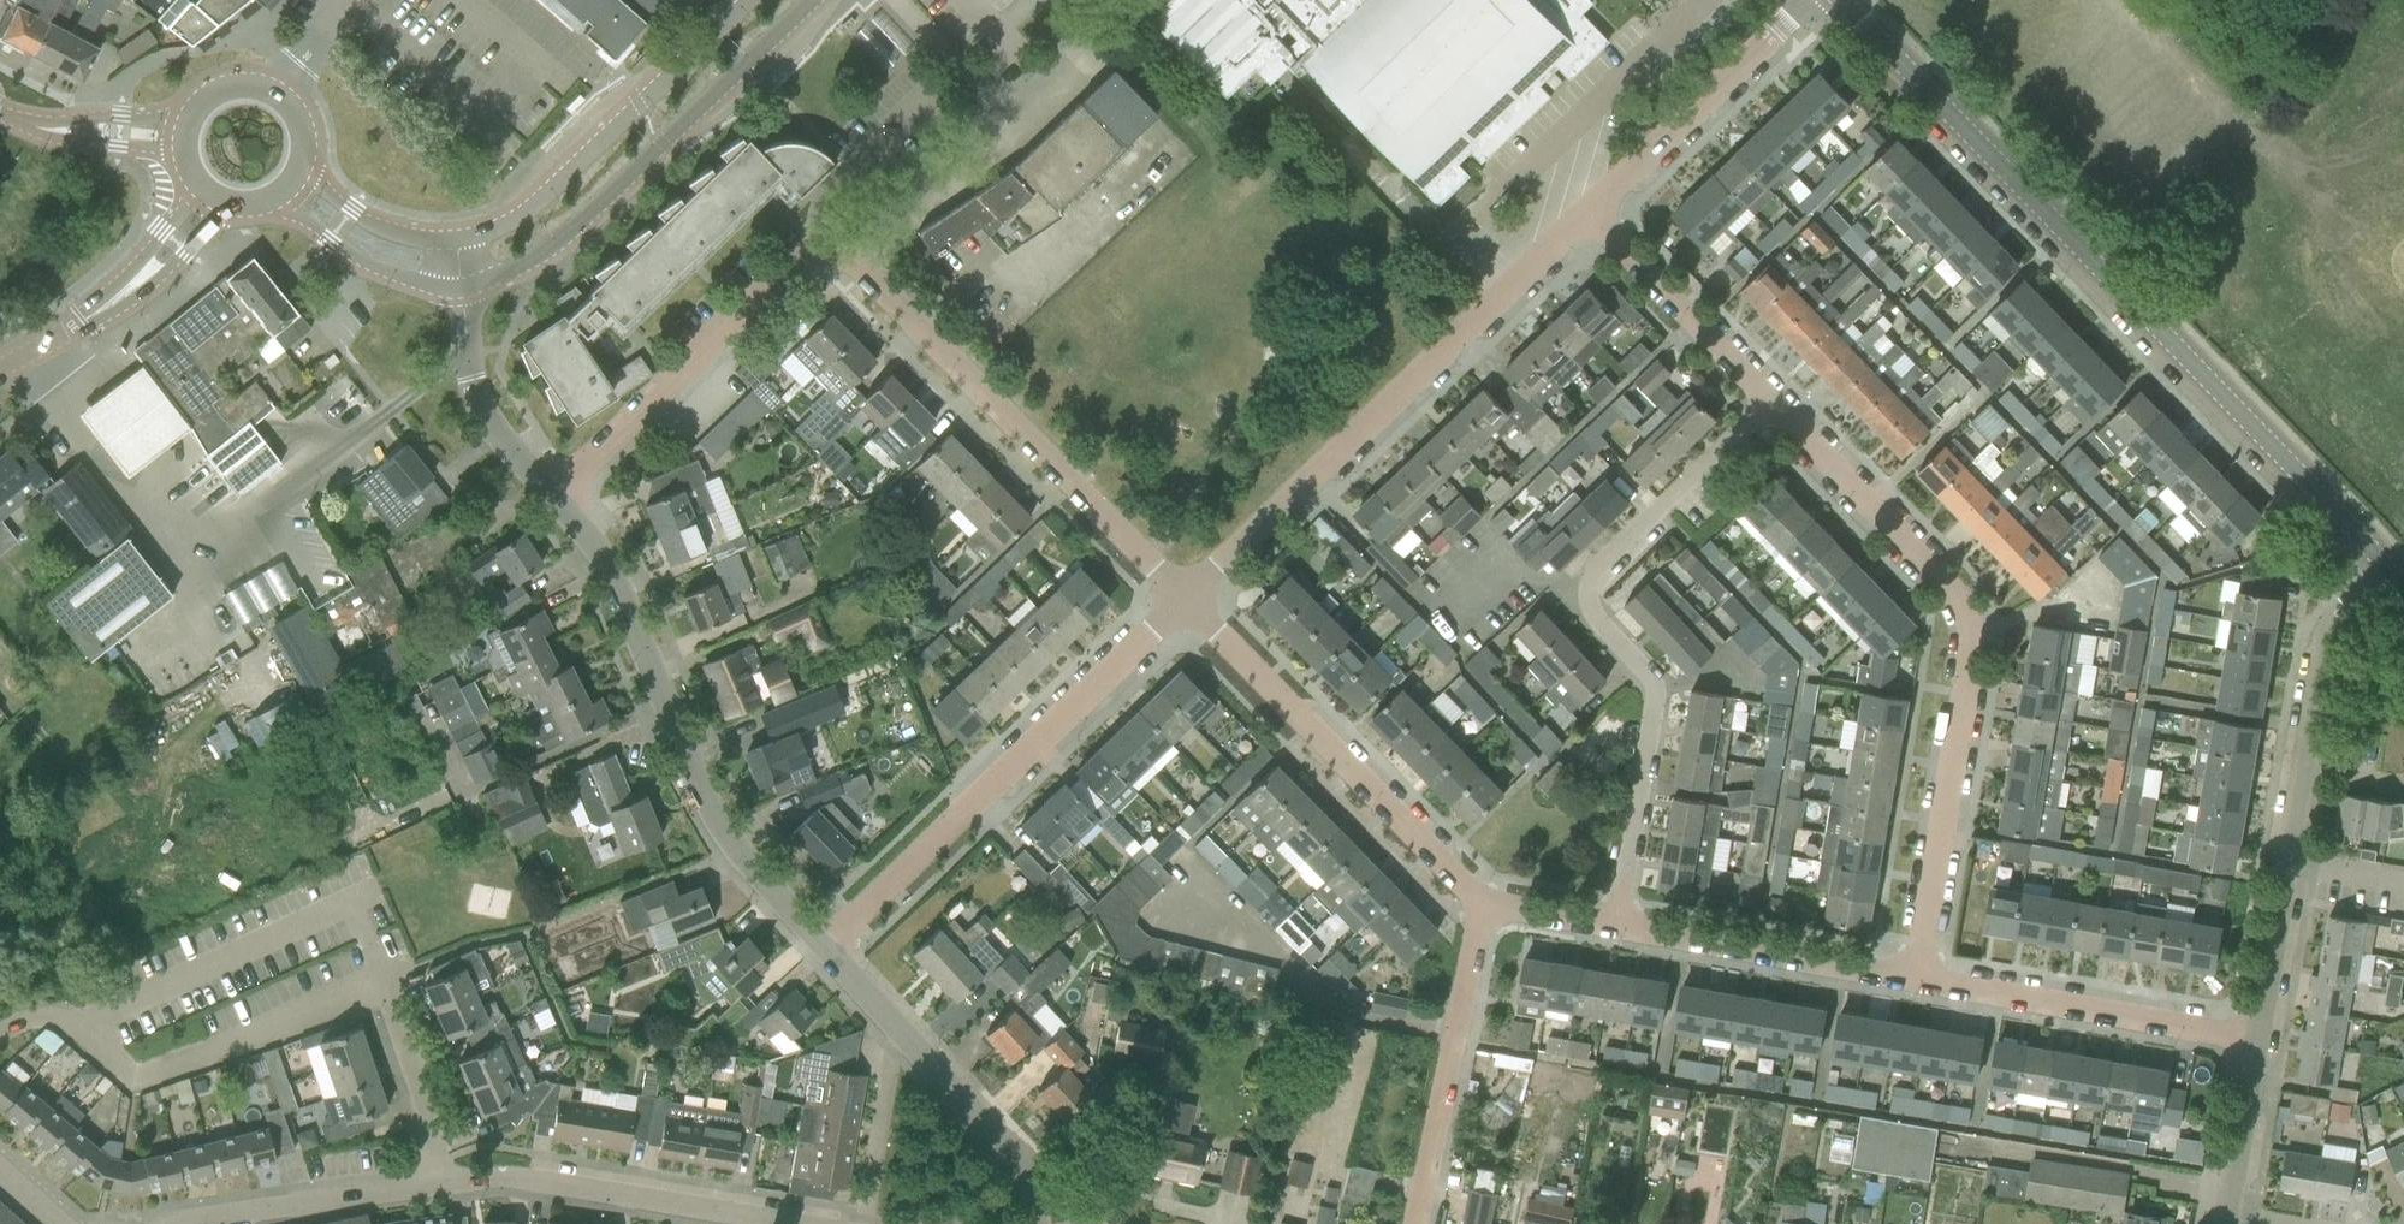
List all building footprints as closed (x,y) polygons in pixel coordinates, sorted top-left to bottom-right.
[(7,12),(0,26),(0,36),(34,53),(61,0),(14,0),(7,12)] [(34,53),(57,65),(65,50),(63,48),(71,32),(63,28),(77,0),(61,0),(34,53)] [(120,0),(90,0),(88,3),(73,33),(71,32),(63,48),(65,50),(57,65),(82,78),(98,47),(88,42),(106,7),(114,12),(120,0)] [(190,43),(196,46),(225,22),(236,22),(239,11),(253,0),(131,0),(190,43)] [(578,38),(610,0),(534,0),(578,38)] [(617,40),(636,55),(684,0),(652,0),(617,40)] [(1469,176),(1455,161),(1468,149),(1482,163),(1551,97),(1537,82),(1556,63),(1570,78),(1608,42),(1581,14),(1592,3),(1589,0),(1169,0),(1150,18),(1228,98),(1278,50),(1292,64),(1298,59),(1439,205),(1469,176)] [(122,61),(158,44),(151,30),(115,47),(122,61)] [(1079,103),(1009,171),(960,218),(953,208),(917,233),(933,257),(979,227),(1005,254),(1061,217),(1056,209),(1121,147),(1120,145),(1121,144),(1124,146),(1157,114),(1113,69),(1078,102),(1079,103)] [(1555,73),(1547,81),(1555,90),(1564,81),(1555,73)] [(1821,75),(1800,96),(1829,126),(1850,105),(1821,75)] [(1829,126),(1800,96),(1779,116),(1808,146),(1829,126)] [(1779,116),(1758,135),(1787,165),(1808,146),(1779,116)] [(1861,137),(1874,150),(1884,141),(1871,127),(1861,137)] [(1758,135),(1738,155),(1766,185),(1777,175),(1789,188),(1799,178),(1787,165),(1758,135)] [(621,324),(765,186),(778,174),(788,184),(778,193),(789,205),(837,159),(835,157),(832,160),(822,151),(810,145),(796,142),(782,142),(769,145),(769,147),(771,146),(773,152),(767,158),(747,138),(745,141),(741,136),(728,145),(733,152),(713,171),(710,166),(697,175),(702,182),(682,201),(678,196),(666,205),(671,212),(651,231),(647,226),(634,235),(639,242),(619,261),(616,256),(603,265),(608,272),(589,290),(591,293),(586,298),(574,286),(573,287),(576,290),(560,301),(569,314),(562,321),(561,319),(522,345),(524,348),(519,351),(525,365),(533,361),(548,384),(543,387),(549,401),(557,397),(571,419),(610,393),(614,400),(652,374),(639,355),(602,380),(571,334),(578,329),(585,336),(605,317),(597,310),(603,305),(621,324)] [(1887,192),(1918,162),(1897,141),(1867,171),(1887,192)] [(1854,152),(1840,165),(1850,175),(1864,162),(1854,152)] [(1738,155),(1717,175),(1746,205),(1766,185),(1738,155)] [(1888,214),(1897,223),(1907,213),(1938,183),(1918,162),(1887,192),(1898,203),(1888,214)] [(1717,175),(1696,195),(1725,225),(1746,205),(1717,175)] [(1826,179),(1813,192),(1823,202),(1836,189),(1826,179)] [(1938,183),(1907,213),(1919,225),(1908,235),(1917,244),(1927,233),(1958,204),(1938,183)] [(1809,216),(1823,202),(1813,192),(1799,205),(1809,216)] [(1696,195),(1675,216),(1703,246),(1717,260),(1739,239),(1725,225),(1696,195)] [(1926,256),(1936,265),(1947,254),(1978,224),(1958,204),(1927,233),(1938,244),(1926,256)] [(1821,216),(1841,236),(1851,226),(1831,206),(1821,216)] [(1785,218),(1771,232),(1780,241),(1794,228),(1785,218)] [(1815,221),(1802,233),(1823,254),(1835,242),(1815,221)] [(1998,245),(1978,224),(1947,254),(1968,275),(1998,245)] [(1851,226),(1841,236),(1854,250),(1864,240),(1851,226)] [(1668,229),(1659,240),(1667,247),(1676,237),(1668,229)] [(1780,241),(1771,232),(1757,245),(1767,255),(1780,241)] [(2019,266),(1998,245),(1968,275),(1968,276),(1978,286),(1967,296),(1980,310),(1992,297),(1990,294),(2001,283),(2019,266)] [(1738,281),(1759,261),(1746,247),(1734,259),(1725,268),(1738,281)] [(1789,287),(1788,285),(1805,270),(1785,249),(1742,290),(1763,312),(1789,287)] [(1868,264),(1881,278),(1891,268),(1878,254),(1868,264)] [(156,333),(185,369),(282,292),(253,256),(156,333)] [(1789,287),(1763,312),(1783,332),(1821,295),(1810,283),(1825,269),(1816,260),(1806,271),(1805,270),(1788,285),(1789,287)] [(1821,295),(1783,332),(1802,352),(1842,315),(1830,303),(1862,271),(1855,263),(1822,295),(1821,295)] [(1891,268),(1881,278),(1895,292),(1905,282),(1891,268)] [(2023,282),(2006,298),(1993,311),(1994,312),(1992,314),(2012,334),(2014,332),(2044,303),(2023,282)] [(1842,315),(1802,352),(1823,373),(1849,348),(1849,349),(1863,335),(1852,324),(1883,293),(1875,284),(1842,315)] [(1568,310),(1592,335),(1601,344),(1623,323),(1627,328),(1641,315),(1613,285),(1599,298),(1590,289),(1568,310)] [(218,409),(241,427),(248,421),(272,402),(255,381),(232,399),(218,381),(273,336),(284,350),(292,343),(311,328),(282,292),(185,369),(218,409)] [(1908,306),(1922,320),(1932,310),(1918,297),(1908,306)] [(2014,332),(2034,353),(2064,324),(2044,303),(2014,332)] [(1580,347),(1592,335),(1568,310),(1547,331),(1583,368),(1575,360),(1585,351),(1580,347)] [(1932,310),(1922,320),(1935,334),(1945,324),(1932,310)] [(792,352),(802,363),(815,374),(853,338),(829,314),(805,338),(805,339),(792,352)] [(1849,348),(1823,373),(1843,395),(1884,356),(1873,345),(1886,332),(1885,331),(1890,326),(1882,317),(1863,335),(1849,349),(1849,348)] [(2034,353),(2054,374),(2084,344),(2064,324),(2034,353)] [(1547,331),(1525,352),(1560,388),(1561,389),(1583,368),(1547,331)] [(156,333),(134,351),(187,418),(186,419),(211,451),(241,427),(218,409),(185,369),(156,333)] [(853,338),(815,374),(835,395),(849,382),(851,384),(875,361),(853,338)] [(1884,356),(1843,395),(1863,415),(1912,368),(1901,356),(1905,353),(1896,344),(1884,356)] [(2064,384),(2073,394),(2104,365),(2084,344),(2054,374),(2064,384)] [(1958,357),(1973,372),(1982,363),(1968,348),(1958,357)] [(1644,362),(1633,351),(1620,364),(1630,375),(1644,362)] [(1993,393),(2015,372),(1995,351),(1982,363),(1973,372),(1993,393)] [(1503,373),(1527,397),(1518,406),(1558,446),(1568,436),(1540,407),(1560,388),(1525,352),(1503,373)] [(1672,375),(1671,374),(1659,361),(1636,383),(1649,397),(1672,375)] [(1916,364),(1912,368),(1863,415),(1883,436),(1921,398),(1911,387),(1925,373),(1916,364)] [(2104,365),(2073,394),(2094,416),(2107,403),(2124,386),(2104,365)] [(1904,457),(1930,432),(1942,420),(1931,408),(1953,387),(1962,397),(1974,385),(1955,366),(1921,398),(1883,436),(1904,457)] [(189,434),(140,372),(80,419),(127,482),(189,434)] [(860,408),(880,428),(871,438),(912,398),(889,375),(864,398),(867,401),(860,408)] [(1601,380),(1597,383),(1609,395),(1617,387),(1606,375),(1601,380)] [(786,404),(780,398),(763,380),(752,390),(769,408),(775,414),(786,404)] [(1609,395),(1597,383),(1588,392),(1599,405),(1609,395)] [(752,390),(741,401),(758,419),(769,408),(752,390)] [(1486,390),(1464,411),(1488,436),(1495,443),(1516,423),(1525,433),(1525,434),(1538,448),(1546,457),(1558,446),(1518,406),(1509,414),(1486,390)] [(1999,400),(2012,414),(2023,404),(2009,390),(1999,400)] [(1658,405),(1661,409),(1693,442),(1716,420),(1688,391),(1678,400),(1671,392),(1658,405)] [(2161,414),(2139,392),(2095,434),(2117,457),(2131,443),(2161,414)] [(1623,394),(1613,404),(1623,415),(1633,425),(1643,415),(1623,394)] [(805,444),(837,412),(839,410),(827,398),(793,432),(805,444)] [(912,398),(871,438),(903,471),(935,439),(926,429),(934,421),(912,398)] [(741,401),(730,411),(747,429),(758,419),(741,401)] [(2011,424),(1991,403),(1971,422),(1982,433),(1991,443),(2011,424)] [(1598,452),(1608,442),(1601,435),(1623,415),(1613,404),(1582,434),(1598,452)] [(2023,404),(2012,414),(2026,428),(2036,418),(2023,404)] [(1670,464),(1693,442),(1661,409),(1638,431),(1647,441),(1670,464)] [(747,429),(730,411),(719,422),(737,440),(747,429)] [(1442,432),(1466,457),(1488,436),(1464,411),(1442,432)] [(832,441),(848,424),(837,412),(805,444),(835,475),(850,459),(832,441)] [(2161,414),(2131,443),(2151,463),(2181,435),(2161,414)] [(211,451),(205,455),(237,497),(281,462),(248,421),(241,427),(211,451)] [(765,421),(765,430),(769,436),(779,436),(780,421),(765,421)] [(737,440),(719,422),(708,432),(726,450),(737,440)] [(715,461),(726,450),(708,432),(697,442),(715,461)] [(1421,452),(1445,477),(1466,457),(1442,432),(1421,452)] [(2050,432),(2040,442),(2053,456),(2063,446),(2050,432)] [(1581,454),(1588,461),(1598,452),(1582,434),(1581,434),(1548,465),(1559,476),(1581,454)] [(918,464),(939,485),(969,456),(948,435),(918,464)] [(2181,435),(2151,463),(2171,484),(2201,456),(2181,435)] [(1945,447),(1918,472),(1939,493),(1965,468),(1966,469),(1975,459),(1954,438),(1945,447)] [(2025,439),(2018,446),(2024,453),(2031,445),(2025,439)] [(1647,486),(1670,464),(1647,441),(1625,463),(1647,486)] [(1959,514),(1993,480),(1983,470),(2001,453),(1992,443),(1975,459),(1966,469),(1965,468),(1939,493),(1959,514)] [(413,491),(431,476),(406,445),(387,460),(369,475),(357,486),(386,521),(410,501),(406,497),(413,491)] [(2024,453),(2022,455),(2032,465),(2041,456),(2031,445),(2024,453)] [(14,494),(22,504),(39,491),(35,486),(49,475),(32,453),(20,463),(9,449),(0,456),(0,506),(14,494)] [(1424,498),(1445,477),(1421,452),(1399,473),(1424,498)] [(959,506),(989,476),(969,456),(939,485),(959,506)] [(2222,477),(2201,456),(2171,484),(2192,505),(2222,477)] [(645,504),(657,534),(708,513),(715,510),(704,482),(706,481),(697,459),(650,478),(656,494),(659,492),(661,498),(645,504)] [(124,532),(86,485),(91,480),(79,464),(54,484),(44,492),(98,561),(91,567),(47,603),(93,661),(152,613),(171,598),(121,535),(124,532)] [(1994,481),(1993,480),(1959,514),(1978,535),(2018,498),(2008,488),(2023,474),(2012,464),(1994,481)] [(2080,464),(2070,474),(2084,488),(2094,478),(2080,464)] [(1526,486),(1527,487),(1536,498),(1559,476),(1548,465),(1526,486)] [(886,467),(877,476),(887,485),(895,476),(886,467)] [(1399,473),(1378,493),(1412,529),(1434,508),(1424,498),(1399,473)] [(1487,478),(1493,484),(1505,495),(1513,487),(1502,476),(1498,480),(1491,474),(1487,478)] [(1009,497),(989,476),(959,506),(979,526),(1009,497)] [(2202,535),(2211,526),(2242,497),(2222,477),(2192,505),(2182,514),(2202,535)] [(2094,478),(2084,488),(2104,508),(2114,499),(2115,499),(2116,497),(2112,493),(2111,494),(2108,491),(2107,492),(2094,478)] [(1607,479),(1584,501),(1607,524),(1630,503),(1607,479)] [(1744,509),(1764,530),(1794,501),(1774,480),(1744,509)] [(1505,495),(1493,484),(1484,493),(1495,504),(1505,495)] [(1978,535),(1999,556),(2038,518),(2028,508),(2042,495),(2032,484),(2018,498),(1978,535)] [(1607,524),(1584,501),(1575,492),(1553,513),(1585,545),(1607,524)] [(837,493),(823,494),(824,507),(837,507),(837,493)] [(1356,515),(1390,550),(1412,529),(1378,493),(1356,515)] [(1461,537),(1482,517),(1483,517),(1462,495),(1441,516),(1450,526),(1461,537)] [(1030,518),(1009,497),(979,526),(979,527),(964,542),(971,549),(976,544),(977,546),(982,546),(983,545),(993,554),(1030,518)] [(2231,546),(2243,534),(2261,517),(2242,497),(2211,526),(2231,546)] [(2104,508),(2124,530),(2134,520),(2115,499),(2114,499),(2104,508)] [(399,537),(423,518),(410,501),(386,521),(399,537)] [(1764,530),(1784,551),(1814,522),(1794,501),(1764,530)] [(893,508),(899,522),(912,516),(907,503),(893,508)] [(2058,539),(2048,528),(2062,515),(2052,505),(2038,518),(1999,556),(2019,576),(2058,539)] [(2160,521),(2147,508),(2135,520),(2134,520),(2124,530),(2144,551),(2155,541),(2147,533),(2160,521)] [(2089,509),(2073,525),(2084,536),(2100,521),(2089,509)] [(708,513),(657,534),(670,564),(707,549),(713,563),(750,547),(746,537),(744,533),(727,540),(715,510),(708,513)] [(1544,551),(1561,569),(1585,545),(1553,513),(1553,514),(1549,510),(1527,531),(1523,527),(1509,541),(1530,563),(1544,551)] [(912,516),(899,522),(904,535),(918,529),(912,516)] [(5,552),(18,541),(2,521),(0,519),(0,546),(5,552)] [(1784,551),(1804,572),(1834,543),(1814,522),(1784,551)] [(2058,539),(2019,576),(2039,598),(2066,573),(2057,563),(2081,539),(2082,540),(2085,537),(2084,536),(2073,525),(2059,539),(2058,539)] [(1461,537),(1450,526),(1441,534),(1452,546),(1461,537)] [(1038,542),(1029,533),(1017,545),(1026,554),(1038,542)] [(522,534),(502,548),(497,551),(494,546),(468,564),(480,583),(506,566),(516,581),(521,577),(542,564),(522,534)] [(751,535),(746,537),(750,547),(755,544),(751,535)] [(1331,547),(1346,563),(1358,551),(1343,536),(1331,547)] [(2098,558),(2107,567),(2128,546),(2119,537),(2098,558)] [(764,549),(779,582),(799,573),(785,540),(764,549)] [(1712,541),(1702,551),(1722,571),(1732,562),(1712,541)] [(2155,541),(2144,551),(2164,571),(2174,561),(2155,541)] [(1804,572),(1824,593),(1854,563),(1834,543),(1804,572)] [(1013,566),(1026,554),(1017,545),(1005,557),(1013,566)] [(924,579),(938,571),(933,566),(930,559),(925,546),(911,552),(923,580),(924,579)] [(2107,567),(2116,576),(2137,556),(2128,546),(2107,567)] [(1698,582),(1699,581),(1710,571),(1688,548),(1676,559),(1698,582)] [(1358,551),(1346,563),(1361,579),(1373,567),(1358,551)] [(355,584),(312,608),(326,632),(328,634),(374,610),(387,636),(414,622),(377,553),(346,569),(355,584)] [(714,583),(683,596),(697,631),(729,618),(720,597),(749,585),(736,553),(713,563),(719,578),(713,580),(714,583)] [(2137,556),(2116,576),(2125,585),(2156,575),(2137,556)] [(1414,568),(1405,559),(1388,576),(1404,592),(1426,571),(1419,564),(1414,568)] [(2174,561),(2164,571),(2177,585),(2187,575),(2174,561)] [(1732,562),(1722,571),(1736,585),(1745,576),(1732,562)] [(1824,593),(1844,613),(1874,584),(1854,563),(1824,593)] [(1079,569),(1059,588),(1088,619),(1109,599),(1079,569)] [(924,579),(924,580),(917,587),(930,615),(956,589),(938,571),(924,579)] [(988,573),(976,585),(985,594),(990,599),(1001,588),(996,583),(997,582),(988,573)] [(1656,577),(1624,605),(1626,606),(1647,628),(1648,628),(1678,600),(1682,597),(1660,573),(1656,577)] [(2224,602),(2222,619),(2235,621),(2275,628),(2280,599),(2269,597),(2272,579),(2248,575),(2243,574),(2238,604),(2224,602)] [(2152,602),(2156,575),(2125,585),(2123,597),(2152,602)] [(1281,627),(1311,597),(1290,576),(1260,606),(1281,627)] [(1399,593),(1383,577),(1371,589),(1387,605),(1399,593)] [(1723,584),(1712,595),(1720,604),(1731,593),(1723,584)] [(1894,605),(1874,584),(1844,613),(1864,634),(1894,605)] [(494,621),(528,598),(520,585),(498,599),(494,591),(480,600),(494,621)] [(976,585),(962,597),(971,607),(976,612),(990,599),(985,594),(976,585)] [(1067,639),(1088,619),(1059,588),(1058,589),(1045,602),(1038,609),(1067,639)] [(1748,598),(1762,612),(1772,603),(1758,589),(1748,598)] [(2163,589),(2160,608),(2174,610),(2177,591),(2163,589)] [(1420,614),(1399,593),(1387,605),(1407,626),(1420,614)] [(1731,593),(1720,604),(1733,618),(1745,607),(1731,593)] [(1311,597),(1281,627),(1301,648),(1331,618),(1311,597)] [(1678,600),(1648,628),(1668,651),(1667,651),(1668,652),(1699,623),(1703,619),(1682,597),(1678,600)] [(2120,612),(2149,617),(2152,603),(2123,598),(2120,612)] [(1785,617),(1772,603),(1762,612),(1776,627),(1785,617)] [(267,628),(318,716),(358,693),(307,604),(267,628)] [(775,641),(800,630),(809,652),(830,643),(813,605),(768,625),(775,641)] [(964,614),(954,605),(941,617),(951,627),(964,614)] [(1894,605),(1864,634),(1874,645),(1870,649),(1875,654),(1873,665),(1860,663),(1857,682),(1892,688),(1897,658),(1884,656),(1915,626),(1894,605)] [(272,606),(240,624),(245,632),(277,614),(272,606)] [(2160,608),(2157,626),(2171,628),(2174,610),(2160,608)] [(1038,609),(1017,628),(1046,659),(1067,639),(1038,609)] [(542,610),(499,632),(488,638),(492,646),(487,660),(492,671),(512,661),(545,643),(541,635),(552,629),(542,610)] [(1541,656),(1564,634),(1542,610),(1518,632),(1541,656)] [(2147,631),(2149,617),(2120,612),(2118,625),(2147,631)] [(925,615),(907,622),(914,640),(933,632),(925,615)] [(1732,637),(1741,647),(1763,626),(1753,616),(1742,627),(1732,637)] [(1321,668),(1352,639),(1331,618),(1301,648),(1321,668)] [(1699,623),(1668,652),(1669,651),(1689,675),(1721,647),(1725,644),(1703,619),(1699,623)] [(2230,650),(2270,657),(2275,628),(2235,621),(2230,650)] [(1430,625),(1417,637),(1432,653),(1445,641),(1430,625)] [(2035,625),(2030,656),(2082,665),(2082,664),(2076,663),(2081,633),(2035,625)] [(2147,631),(2118,625),(2116,639),(2113,657),(2114,657),(2111,669),(2124,671),(2139,674),(2147,631)] [(1741,647),(1750,656),(1772,636),(1763,626),(1741,647)] [(1017,628),(996,649),(1026,679),(1046,659),(1017,628)] [(1798,630),(1788,640),(1802,654),(1812,645),(1798,630)] [(1321,668),(1342,689),(1372,660),(1361,648),(1368,640),(1359,631),(1352,639),(1321,668)] [(1585,657),(1564,634),(1541,656),(1529,667),(1550,689),(1585,657)] [(1750,656),(1759,666),(1781,645),(1772,636),(1750,656)] [(922,651),(932,661),(945,649),(935,639),(922,651)] [(1446,667),(1459,655),(1445,641),(1432,653),(1446,667)] [(517,696),(529,690),(561,674),(560,671),(545,643),(512,661),(492,671),(498,682),(507,677),(517,696)] [(726,655),(704,665),(727,718),(749,708),(762,702),(774,697),(776,702),(796,693),(780,658),(759,667),(756,659),(750,645),(726,655)] [(1501,661),(1486,645),(1465,665),(1496,698),(1505,689),(1490,671),(1501,661)] [(1759,666),(1768,676),(1800,665),(1781,645),(1759,666)] [(1812,645),(1802,654),(1816,669),(1825,659),(1812,645)] [(2153,646),(2150,665),(2164,668),(2167,649),(2153,646)] [(1026,679),(996,649),(976,669),(1005,699),(1026,679)] [(2265,685),(2270,657),(2230,650),(2225,678),(2265,685)] [(932,661),(922,651),(909,664),(919,674),(932,661)] [(1372,660),(1342,689),(1362,710),(1391,681),(1397,687),(1407,677),(1382,651),(1372,660)] [(2030,656),(2025,685),(2077,693),(2082,665),(2030,656)] [(1556,706),(1561,702),(1571,713),(1607,680),(1585,657),(1550,689),(1545,694),(1556,706)] [(1766,689),(1795,694),(1800,665),(1768,676),(1766,689)] [(2150,665),(2147,683),(2161,686),(2164,668),(2150,665)] [(561,674),(529,690),(537,706),(525,711),(530,722),(585,694),(572,669),(570,666),(560,671),(561,674)] [(976,669),(954,689),(984,719),(1005,699),(976,669)] [(1181,671),(1159,692),(1189,722),(1210,701),(1181,671)] [(2137,687),(2139,674),(2124,671),(2122,684),(2137,687)] [(452,674),(427,687),(434,701),(459,688),(452,674)] [(1449,686),(1469,708),(1482,696),(1462,674),(1449,686)] [(2220,707),(2260,714),(2265,685),(2225,678),(2220,707)] [(1805,683),(1801,711),(1814,713),(1819,685),(1805,683)] [(2077,693),(2025,685),(2020,713),(2073,722),(2077,693)] [(764,715),(762,716),(770,736),(772,735),(774,740),(843,712),(833,687),(764,715)] [(459,688),(434,701),(441,714),(466,701),(459,688)] [(933,710),(945,723),(962,740),(984,719),(954,689),(933,710)] [(1505,689),(1496,698),(1517,720),(1526,711),(1505,689)] [(1766,689),(1763,703),(1771,704),(1793,708),(1795,694),(1766,689)] [(1389,703),(1372,720),(1393,741),(1423,712),(1403,691),(1402,690),(1389,703)] [(1687,722),(1731,730),(1737,699),(1692,691),(1692,692),(1693,692),(1687,721),(1687,722)] [(1159,692),(1138,712),(1168,742),(1189,722),(1159,692)] [(2127,693),(2125,702),(2135,704),(2137,692),(2127,693)] [(1861,721),(1902,729),(1907,700),(1866,693),(1861,721)] [(414,694),(401,702),(408,716),(422,708),(414,694)] [(585,694),(530,722),(531,724),(532,723),(541,741),(544,739),(549,749),(566,741),(568,740),(567,738),(589,728),(610,717),(600,698),(590,704),(585,694)] [(1496,711),(1482,696),(1469,708),(1484,723),(1496,711)] [(1453,723),(1433,702),(1393,741),(1413,762),(1443,732),(1444,733),(1453,723)] [(1771,737),(1787,739),(1793,708),(1771,704),(1766,736),(1771,737)] [(2157,711),(2142,708),(2137,737),(2152,740),(2157,711)] [(2113,709),(2109,728),(2130,732),(2133,713),(2113,709)] [(1517,720),(1526,731),(1532,737),(1541,728),(1536,722),(1526,711),(1517,720)] [(1809,743),(1814,713),(1801,711),(1796,740),(1809,743)] [(1138,712),(1118,731),(1147,762),(1168,742),(1138,712)] [(2020,713),(2015,742),(2068,751),(2073,722),(2020,713)] [(2258,728),(2201,718),(2196,747),(2199,748),(2253,757),(2258,728)] [(1861,721),(1856,751),(1897,757),(1902,729),(1861,721)] [(1682,753),(1726,761),(1731,730),(1687,722),(1682,752),(1681,753),(1682,753)] [(188,748),(204,774),(243,750),(228,724),(188,748)] [(1508,751),(1520,740),(1504,724),(1493,735),(1508,751)] [(2109,728),(2106,747),(2127,751),(2130,732),(2109,728)] [(480,731),(455,744),(462,757),(487,744),(480,731)] [(1118,731),(1097,751),(1127,782),(1147,762),(1118,731)] [(1433,782),(1463,753),(1444,733),(1443,732),(1413,762),(1433,782)] [(753,769),(750,771),(754,782),(758,781),(760,785),(771,781),(777,796),(816,781),(796,734),(773,743),(773,742),(746,753),(753,769)] [(1766,767),(1782,770),(1787,739),(1771,737),(1766,767)] [(2137,737),(2132,766),(2147,768),(2152,740),(2137,737)] [(1508,751),(1527,770),(1539,759),(1520,740),(1508,751)] [(1809,743),(1796,740),(1793,759),(1806,761),(1809,743)] [(487,744),(462,757),(473,780),(484,778),(507,767),(493,741),(487,744)] [(2015,742),(2010,772),(2063,781),(2068,751),(2015,742)] [(2212,750),(2207,778),(2248,785),(2253,757),(2212,750)] [(1097,751),(1076,772),(1105,803),(1127,782),(1097,751)] [(1856,751),(1852,779),(1892,786),(1897,757),(1856,751)] [(1454,804),(1484,774),(1463,753),(1433,782),(1454,804)] [(1676,784),(1720,792),(1726,761),(1682,753),(1677,783),(1676,783),(1676,784)] [(661,837),(643,793),(642,791),(630,796),(612,754),(588,764),(589,766),(566,775),(575,798),(578,797),(589,823),(597,826),(612,820),(616,829),(625,852),(661,837)] [(1262,767),(1250,755),(1235,770),(1247,782),(1262,767)] [(367,803),(347,759),(328,768),(349,811),(367,803)] [(1560,760),(1537,782),(1550,796),(1573,773),(1560,760)] [(1753,790),(1728,792),(1729,801),(1775,809),(1782,770),(1766,767),(1757,766),(1753,790)] [(2132,766),(2127,795),(2142,797),(2158,799),(2163,771),(2147,768),(2132,766)] [(1274,767),(1232,808),(1233,809),(1231,812),(1250,832),(1253,829),(1296,788),(1274,767)] [(1220,785),(1232,797),(1247,782),(1235,770),(1220,785)] [(834,776),(808,786),(799,790),(806,807),(839,794),(859,802),(871,789),(864,774),(851,779),(847,771),(834,776)] [(2010,772),(2005,801),(2058,810),(2063,781),(2010,772)] [(1474,824),(1504,795),(1484,774),(1454,804),(1474,824)] [(2107,775),(2104,788),(2120,791),(2123,778),(2107,775)] [(1831,804),(1887,814),(1892,786),(1852,779),(1836,776),(1831,804)] [(1789,778),(1786,797),(1800,800),(1803,781),(1789,778)] [(2202,807),(2243,815),(2248,785),(2207,778),(2202,807)] [(1063,784),(1043,804),(1066,828),(1065,829),(1078,842),(1099,822),(1125,850),(1135,841),(1100,804),(1091,813),(1086,808),(1087,808),(1080,801),(1063,784)] [(503,785),(484,794),(491,811),(494,809),(504,831),(540,815),(529,791),(510,800),(503,785)] [(1296,788),(1253,829),(1254,830),(1251,833),(1269,852),(1272,849),(1273,850),(1278,845),(1279,845),(1286,839),(1316,809),(1296,788)] [(2104,788),(2102,801),(2118,804),(2120,791),(2104,788)] [(2346,833),(2359,835),(2362,817),(2365,799),(2366,798),(2341,794),(2333,845),(2343,847),(2346,833)] [(2127,795),(2123,822),(2137,824),(2142,797),(2127,795)] [(1195,810),(1205,821),(1221,807),(1210,796),(1195,810)] [(1800,800),(1786,797),(1785,797),(1780,826),(1795,828),(1802,829),(1806,801),(1800,800)] [(1669,829),(1718,837),(1721,819),(1751,824),(1748,842),(1769,846),(1775,809),(1729,801),(1730,808),(1674,798),(1674,799),(1675,799),(1669,829)] [(2365,799),(2360,835),(2388,840),(2403,837),(2403,809),(2402,801),(2392,803),(2365,799)] [(2005,801),(2000,830),(2024,834),(2036,836),(2053,839),(2058,810),(2005,801)] [(854,826),(831,803),(820,807),(792,833),(827,869),(851,847),(842,838),(854,826)] [(1078,842),(1065,829),(1066,828),(1043,804),(1021,825),(1037,842),(1044,849),(1057,862),(1078,842)] [(1883,843),(1887,814),(1831,804),(1826,833),(1883,843)] [(2198,835),(2238,842),(2243,815),(2202,807),(2189,805),(2186,820),(2184,833),(2198,835)] [(1316,809),(1286,839),(1306,859),(1336,830),(1316,809)] [(1184,842),(1187,839),(1205,821),(1195,810),(1173,831),(1184,842)] [(2099,817),(2094,847),(2110,850),(2115,820),(2099,817)] [(2123,822),(2118,851),(2132,854),(2137,824),(2123,822)] [(1663,859),(1663,860),(1713,868),(1718,837),(1669,829),(1669,830),(1664,860),(1663,859)] [(1336,830),(1306,859),(1325,879),(1356,849),(1336,830)] [(1173,831),(1159,845),(1169,856),(1175,850),(1184,842),(1173,831)] [(1826,833),(1821,861),(1878,871),(1883,843),(1826,833)] [(1194,847),(1214,867),(1226,856),(1206,835),(1194,847)] [(1779,835),(1776,854),(1791,856),(1794,837),(1779,835)] [(2238,842),(2198,835),(2193,864),(2233,871),(2238,842)] [(2030,845),(2002,840),(1998,859),(2027,864),(2030,845)] [(1769,846),(1748,842),(1743,873),(1763,877),(1769,846)] [(1319,887),(1314,892),(1334,911),(1345,900),(1376,870),(1367,861),(1371,858),(1359,846),(1356,849),(1325,879),(1319,886),(1319,887)] [(2057,863),(2059,850),(2040,847),(2037,859),(2057,863)] [(2362,849),(2360,857),(2360,859),(2375,862),(2377,851),(2362,849)] [(1035,885),(1047,874),(1024,850),(1012,861),(1035,885)] [(2059,850),(2057,863),(2076,866),(2078,853),(2059,850)] [(1149,854),(1148,854),(1138,864),(1161,889),(1172,879),(1159,865),(1160,864),(1149,854)] [(1776,854),(1773,873),(1788,875),(1791,856),(1776,854)] [(1235,888),(1247,877),(1226,856),(1214,867),(1235,888)] [(2113,873),(2116,860),(2097,857),(2095,869),(2113,873)] [(1798,859),(1797,867),(1819,870),(1821,862),(1798,859)] [(1713,868),(1663,860),(1664,861),(1659,890),(1658,890),(1658,891),(1690,897),(1693,882),(1710,884),(1713,868)] [(2113,873),(2132,876),(2135,863),(2116,860),(2113,873)] [(1821,861),(1816,889),(1832,892),(1873,899),(1878,871),(1821,861)] [(1161,889),(1138,864),(1127,875),(1151,898),(1161,889)] [(1095,901),(1059,865),(1049,873),(1086,911),(1095,901)] [(2144,865),(2141,878),(2151,880),(2154,867),(2144,865)] [(1376,870),(1345,900),(1366,920),(1396,891),(1376,870)] [(2172,870),(2170,883),(2192,887),(2194,874),(2172,870)] [(1251,882),(1247,877),(1235,888),(1255,909),(1274,890),(1277,887),(1262,872),(1251,882)] [(1743,873),(1737,906),(1758,909),(1763,877),(1743,873)] [(1116,884),(1140,909),(1151,898),(1127,875),(1116,884)] [(2227,899),(2230,880),(2217,878),(2214,897),(2227,899)] [(639,894),(620,902),(632,931),(651,924),(667,917),(674,934),(692,927),(714,918),(701,886),(678,895),(673,880),(650,889),(639,894)] [(1786,884),(1772,882),(1770,893),(1785,895),(1786,884)] [(1095,913),(1137,922),(1140,909),(1116,884),(1088,911),(1095,913)] [(2020,894),(2016,893),(1993,889),(1985,929),(2013,934),(2020,894)] [(1274,929),(1294,910),(1274,890),(1255,909),(1274,929)] [(1366,920),(1386,941),(1416,911),(1396,891),(1366,920)] [(1832,892),(1827,921),(1868,928),(1873,899),(1832,892)] [(2020,894),(2013,934),(2043,940),(2050,899),(2020,894)] [(1767,911),(1786,914),(1788,901),(1769,898),(1767,911)] [(2050,899),(2043,940),(2071,945),(2079,904),(2050,899)] [(2127,955),(2156,960),(2163,919),(2165,908),(2137,903),(2135,914),(2127,955)] [(2079,904),(2071,945),(2100,950),(2107,909),(2079,904)] [(1080,907),(1058,918),(1065,932),(1087,922),(1080,907)] [(2107,909),(2100,950),(2127,955),(2135,914),(2107,909)] [(1294,910),(1274,929),(1292,947),(1298,941),(1302,945),(1307,939),(1315,932),(1294,910)] [(1416,911),(1386,941),(1407,962),(1437,932),(1416,911)] [(1141,964),(1149,935),(1137,922),(1095,913),(1121,959),(1141,964)] [(980,936),(992,924),(983,914),(964,932),(952,918),(940,930),(939,929),(912,953),(934,978),(980,936)] [(2330,916),(2324,949),(2360,955),(2366,922),(2330,916)] [(2403,934),(2403,920),(2392,918),(2389,933),(2403,936),(2403,934)] [(2184,965),(2191,924),(2163,919),(2156,960),(2184,965)] [(1080,932),(1091,943),(1102,932),(1091,921),(1080,932)] [(2191,924),(2184,965),(2214,970),(2221,929),(2191,924)] [(718,927),(654,952),(663,973),(703,957),(705,962),(704,963),(710,970),(696,983),(713,1002),(721,995),(731,1005),(742,995),(760,979),(756,974),(767,964),(759,954),(761,952),(748,937),(733,950),(728,944),(731,941),(730,940),(724,942),(718,927)] [(1157,967),(1163,939),(1149,935),(1141,964),(1157,967)] [(980,936),(934,978),(956,1001),(983,976),(984,977),(989,973),(1003,961),(980,936)] [(1172,971),(1179,943),(1163,939),(1157,967),(1172,971)] [(1322,954),(1307,939),(1302,945),(1298,941),(1292,947),(1311,966),(1322,954)] [(518,941),(505,943),(510,955),(522,950),(518,941)] [(1179,943),(1172,971),(1187,975),(1194,947),(1179,943)] [(433,982),(425,986),(436,1011),(475,994),(477,993),(472,982),(484,977),(489,962),(485,960),(479,947),(474,949),(428,969),(433,982)] [(1194,947),(1187,975),(1201,978),(1208,950),(1194,947)] [(1030,974),(1024,980),(1036,993),(1038,992),(1039,993),(1072,963),(1059,948),(1030,974)] [(2311,980),(2352,987),(2353,983),(2355,983),(2360,955),(2324,949),(2320,976),(2312,974),(2311,980)] [(522,950),(510,955),(515,966),(527,960),(522,950)] [(1208,950),(1201,978),(1215,982),(1222,953),(1208,950)] [(1337,950),(1316,971),(1336,992),(1348,980),(1357,970),(1337,950)] [(989,973),(1008,995),(1024,980),(1030,974),(1011,953),(1003,961),(989,973)] [(1222,953),(1215,982),(1230,986),(1237,957),(1222,953)] [(1237,957),(1230,986),(1245,989),(1249,975),(1252,961),(1237,957)] [(1518,999),(1547,1005),(1554,964),(1525,959),(1518,999)] [(1252,961),(1249,975),(1277,981),(1281,968),(1252,961)] [(561,962),(552,965),(556,974),(565,971),(561,962)] [(1547,1005),(1576,1010),(1583,969),(1554,964),(1547,1005)] [(1576,1010),(1604,1015),(1611,974),(1583,969),(1576,1010)] [(1604,1015),(1632,1020),(1639,979),(1611,974),(1604,1015)] [(2403,976),(2390,974),(2387,988),(2401,991),(2403,976)] [(1277,981),(1249,975),(1245,989),(1274,996),(1277,981)] [(1639,979),(1632,1020),(1661,1025),(1669,984),(1639,979)] [(1336,992),(1351,1007),(1363,995),(1348,980),(1336,992)] [(2310,1013),(2347,1020),(2352,987),(2311,980),(2309,988),(2314,989),(2310,1013)] [(1095,984),(1091,1001),(1106,1004),(1110,987),(1095,984)] [(1705,1033),(1712,991),(1683,986),(1675,1027),(1705,1033)] [(768,1039),(784,1055),(800,1050),(790,1038),(817,1014),(794,988),(766,1014),(756,1003),(738,1019),(734,1024),(744,1035),(758,1022),(771,1036),(768,1039)] [(2402,991),(2401,991),(2387,988),(2384,1005),(2399,1008),(2402,991)] [(1705,1033),(1703,1045),(1731,1049),(1733,1038),(1740,996),(1712,991),(1705,1033)] [(1004,1018),(986,1034),(1011,1061),(1027,1047),(1035,1055),(1043,1048),(1053,1038),(1032,1015),(1047,1002),(1039,993),(1038,992),(1036,993),(1021,1008),(1018,1005),(1014,1009),(1013,1009),(1004,1018)] [(477,993),(436,1011),(448,1037),(472,1026),(478,1038),(508,1024),(503,1013),(501,1014),(495,1001),(483,1006),(477,993)] [(1371,1010),(1404,1017),(1407,1000),(1374,993),(1371,1010)] [(1740,996),(1733,1038),(1761,1043),(1768,1001),(1740,996)] [(535,1013),(549,1007),(544,997),(530,1003),(535,1013)] [(1797,1006),(1768,1001),(1761,1043),(1760,1053),(1788,1058),(1797,1006)] [(1058,1016),(1068,1026),(1080,1013),(1070,1003),(1058,1016)] [(1106,1019),(1122,1023),(1116,1050),(1159,1060),(1166,1032),(1126,1022),(1129,1007),(1110,1003),(1106,1019)] [(1797,1006),(1789,1048),(1818,1053),(1819,1053),(1826,1012),(1797,1006)] [(704,1051),(727,1030),(713,1013),(694,1029),(680,1026),(677,1046),(704,1051)] [(2299,1045),(2341,1052),(2347,1020),(2310,1013),(2307,1031),(2302,1030),(2299,1045)] [(1860,1070),(1869,1019),(1840,1014),(1833,1055),(1832,1064),(1860,1070)] [(1898,1024),(1869,1019),(1860,1070),(1861,1070),(1863,1060),(1890,1065),(1898,1024)] [(1529,1049),(1534,1024),(1514,1021),(1510,1046),(1529,1049)] [(347,1023),(299,1040),(302,1049),(320,1043),(329,1069),(369,1055),(360,1028),(350,1032),(347,1023)] [(605,1038),(607,1027),(587,1023),(585,1035),(605,1038)] [(459,1062),(470,1088),(509,1068),(524,1061),(508,1024),(478,1038),(483,1051),(459,1062)] [(1926,1029),(1898,1024),(1890,1065),(1919,1070),(1926,1029)] [(46,1029),(33,1040),(50,1055),(63,1041),(56,1035),(51,1031),(46,1029)] [(1919,1070),(1947,1075),(1954,1034),(1926,1029),(1919,1070)] [(1082,1110),(1089,1103),(1085,1099),(1091,1094),(1078,1079),(1090,1069),(1079,1057),(1084,1052),(1063,1030),(1054,1039),(1053,1038),(1043,1048),(1062,1069),(1038,1090),(1063,1118),(1075,1107),(1076,1109),(1079,1107),(1082,1110)] [(1277,1030),(1264,1045),(1279,1058),(1292,1043),(1277,1030)] [(1976,1080),(1979,1063),(1984,1039),(1954,1034),(1947,1075),(1976,1080)] [(1549,1037),(1546,1053),(1568,1057),(1570,1041),(1549,1037)] [(1570,1041),(1568,1057),(1589,1060),(1592,1044),(1570,1041)] [(1991,1082),(2020,1087),(2027,1047),(1998,1042),(1991,1082)] [(2360,1042),(2358,1055),(2374,1056),(2376,1044),(2360,1042)] [(2341,1052),(2299,1045),(2297,1057),(2302,1058),(2299,1079),(2322,1083),(2335,1085),(2341,1052)] [(1603,1063),(1625,1066),(1627,1050),(1606,1047),(1603,1063)] [(2055,1052),(2027,1047),(2020,1087),(2048,1092),(2055,1052)] [(274,1087),(288,1082),(276,1048),(262,1054),(274,1087)] [(1627,1050),(1625,1066),(1646,1070),(1649,1054),(1627,1050)] [(856,1058),(833,1054),(814,1051),(799,1057),(796,1076),(823,1081),(822,1088),(806,1085),(803,1104),(859,1114),(866,1076),(854,1074),(856,1058)] [(1476,1051),(1474,1062),(1531,1071),(1534,1060),(1507,1056),(1476,1051)] [(2084,1057),(2055,1052),(2048,1092),(2077,1097),(2084,1057)] [(714,1053),(710,1077),(731,1080),(734,1056),(714,1053)] [(329,1069),(338,1094),(378,1081),(369,1055),(329,1069)] [(2112,1062),(2084,1057),(2077,1097),(2105,1102),(2112,1062)] [(1678,1059),(1676,1075),(1697,1079),(1699,1062),(1678,1059)] [(509,1068),(470,1088),(482,1113),(504,1103),(510,1117),(523,1111),(532,1112),(548,1090),(554,1083),(550,1082),(546,1079),(534,1084),(533,1082),(534,1081),(529,1066),(527,1067),(524,1061),(509,1068)] [(1699,1062),(1697,1079),(1718,1082),(1720,1066),(1699,1062)] [(2141,1067),(2112,1062),(2105,1102),(2134,1107),(2141,1067)] [(88,1063),(79,1074),(90,1084),(100,1073),(88,1063)] [(762,1086),(760,1097),(771,1099),(776,1065),(765,1063),(762,1086)] [(2170,1072),(2141,1067),(2134,1107),(2131,1127),(2159,1132),(2161,1122),(2180,1126),(2186,1092),(2167,1089),(2170,1072)] [(1732,1085),(1754,1089),(1757,1072),(1735,1068),(1732,1085)] [(24,1085),(14,1077),(12,1079),(1,1070),(0,1071),(0,1109),(2,1111),(24,1085)] [(596,1103),(589,1144),(627,1150),(629,1138),(648,1141),(650,1130),(649,1130),(653,1108),(655,1098),(655,1097),(659,1074),(646,1071),(641,1095),(638,1095),(638,1097),(614,1092),(611,1106),(597,1104),(596,1103)] [(1545,1072),(1541,1090),(1582,1098),(1585,1080),(1545,1072)] [(1757,1072),(1754,1089),(1774,1092),(1777,1075),(1757,1072)] [(1792,1077),(1789,1094),(1811,1098),(1814,1081),(1792,1077)] [(204,1079),(191,1082),(194,1092),(207,1089),(204,1079)] [(338,1094),(321,1100),(327,1117),(321,1127),(326,1142),(327,1142),(337,1139),(368,1128),(364,1115),(387,1107),(378,1081),(338,1094)] [(281,1108),(283,1113),(297,1108),(292,1093),(288,1082),(274,1087),(281,1108)] [(548,1090),(532,1112),(555,1117),(551,1138),(589,1144),(596,1103),(571,1099),(573,1086),(554,1083),(548,1090)] [(703,1122),(696,1162),(734,1168),(741,1129),(742,1123),(755,1125),(757,1112),(760,1097),(762,1086),(746,1083),(739,1113),(706,1107),(703,1122)] [(1653,1083),(1647,1114),(1683,1121),(1688,1090),(1653,1083)] [(1829,1084),(1826,1101),(1854,1106),(1857,1089),(1837,1086),(1829,1084)] [(50,1107),(24,1085),(2,1111),(28,1133),(50,1107)] [(2393,1091),(2399,1104),(2403,1102),(2403,1085),(2393,1091)] [(1857,1089),(1854,1106),(1876,1109),(1879,1093),(1857,1089)] [(1893,1095),(1890,1112),(1911,1115),(1914,1099),(1893,1095)] [(52,1154),(74,1128),(84,1116),(60,1096),(50,1107),(28,1133),(52,1154)] [(1153,1133),(1144,1170),(1196,1182),(1204,1145),(1171,1137),(1179,1099),(1164,1096),(1155,1134),(1153,1133)] [(771,1099),(760,1097),(757,1112),(768,1114),(771,1099)] [(2314,1113),(2314,1116),(2328,1119),(2331,1101),(2331,1099),(2317,1097),(2314,1113)] [(656,1098),(650,1130),(662,1132),(658,1156),(696,1162),(703,1122),(706,1107),(656,1098)] [(1914,1099),(1911,1115),(1932,1119),(1935,1102),(1914,1099)] [(2328,1119),(2328,1121),(2346,1124),(2349,1104),(2331,1101),(2328,1119)] [(803,1104),(797,1143),(853,1152),(859,1114),(803,1104)] [(2374,1104),(2360,1107),(2364,1124),(2378,1121),(2374,1104)] [(1950,1105),(1947,1121),(1969,1125),(1972,1109),(1950,1105)] [(264,1112),(268,1128),(269,1131),(288,1126),(283,1113),(281,1108),(264,1112)] [(1931,1181),(1940,1129),(1862,1116),(1853,1168),(1931,1181)] [(1995,1119),(1993,1129),(2012,1132),(2014,1119),(1996,1116),(1995,1119)] [(2014,1119),(2012,1132),(2031,1136),(2033,1122),(2014,1119)] [(1829,1121),(1828,1127),(1843,1130),(1844,1123),(1829,1121)] [(2052,1126),(2050,1139),(2068,1142),(2071,1129),(2052,1126)] [(98,1148),(74,1128),(52,1154),(76,1174),(79,1172),(78,1172),(98,1148)] [(265,1128),(237,1135),(245,1168),(276,1160),(269,1131),(268,1128),(265,1128)] [(313,1129),(296,1134),(301,1150),(319,1145),(313,1129)] [(2071,1129),(2068,1142),(2088,1146),(2090,1133),(2071,1129)] [(237,1135),(206,1143),(214,1176),(245,1168),(237,1135)] [(2107,1150),(2126,1153),(2128,1139),(2109,1136),(2107,1150)] [(2203,1161),(2205,1139),(2177,1137),(2175,1159),(2203,1161)] [(2126,1153),(2145,1156),(2147,1142),(2128,1139),(2126,1153)] [(214,1176),(206,1143),(174,1151),(182,1184),(214,1176)] [(853,1152),(797,1143),(791,1173),(788,1192),(832,1200),(835,1186),(847,1188),(853,1152)] [(2386,1152),(2403,1185),(2403,1184),(2403,1143),(2386,1152)] [(96,1186),(112,1190),(119,1160),(109,1158),(98,1148),(78,1172),(79,1172),(96,1186)] [(152,1192),(182,1184),(174,1151),(143,1159),(151,1189),(152,1192)] [(1251,1194),(1259,1157),(1229,1151),(1221,1187),(1251,1194)] [(2314,1199),(2321,1157),(2286,1151),(2280,1188),(2301,1191),(2300,1196),(2314,1199)] [(2321,1157),(2314,1199),(2327,1201),(2328,1196),(2349,1200),(2353,1176),(2356,1163),(2321,1157)] [(119,1160),(112,1190),(129,1194),(151,1189),(143,1159),(130,1162),(119,1160)] [(1313,1165),(1295,1160),(1290,1184),(1307,1189),(1313,1165)] [(1675,1160),(1672,1174),(1688,1178),(1691,1163),(1675,1160)] [(2126,1175),(2102,1171),(2034,1161),(2032,1173),(1987,1166),(1983,1194),(2023,1200),(2023,1199),(2122,1214),(2128,1175),(2126,1174),(2126,1175)] [(1350,1165),(1342,1198),(1367,1205),(1376,1172),(1350,1165)] [(1544,1223),(1571,1223),(1574,1208),(1564,1206),(1568,1190),(1543,1185),(1541,1195),(1536,1194),(1535,1199),(1531,1198),(1526,1220),(1544,1223)] [(1326,1187),(1324,1200),(1336,1203),(1338,1190),(1326,1187)] [(1464,1223),(1491,1223),(1497,1193),(1471,1188),(1464,1223)] [(21,1221),(3,1206),(0,1203),(0,1223),(19,1223),(21,1221)] [(1781,1223),(1805,1223),(1808,1207),(1788,1204),(1786,1222),(1782,1222),(1781,1223)] [(1320,1205),(1315,1223),(1332,1223),(1336,1209),(1320,1205)] [(1827,1209),(1808,1207),(1805,1223),(1825,1223),(1827,1209)] [(1858,1207),(1856,1218),(1870,1220),(1872,1210),(1858,1207)] [(1595,1221),(1592,1220),(1594,1212),(1579,1209),(1576,1223),(1594,1223),(1595,1221)] [(2124,1223),(2165,1223),(2166,1219),(2126,1213),(2124,1223)] [(324,1223),(370,1223),(367,1214),(324,1223)] [(404,1220),(404,1221),(405,1223),(452,1223),(450,1214),(404,1220)]
